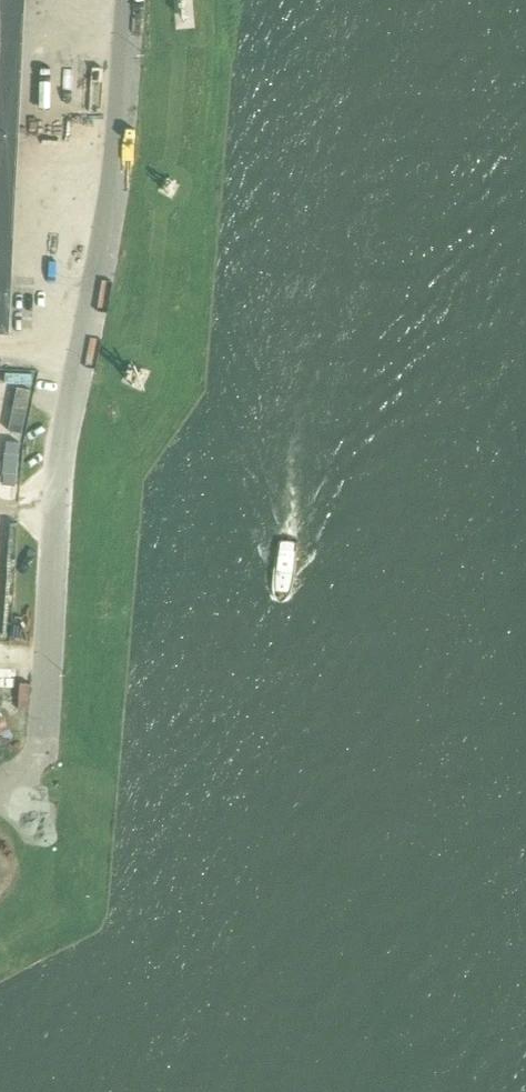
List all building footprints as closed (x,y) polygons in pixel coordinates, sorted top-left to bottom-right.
[(6,441),(2,484),(16,485),(19,442),(6,441)]
